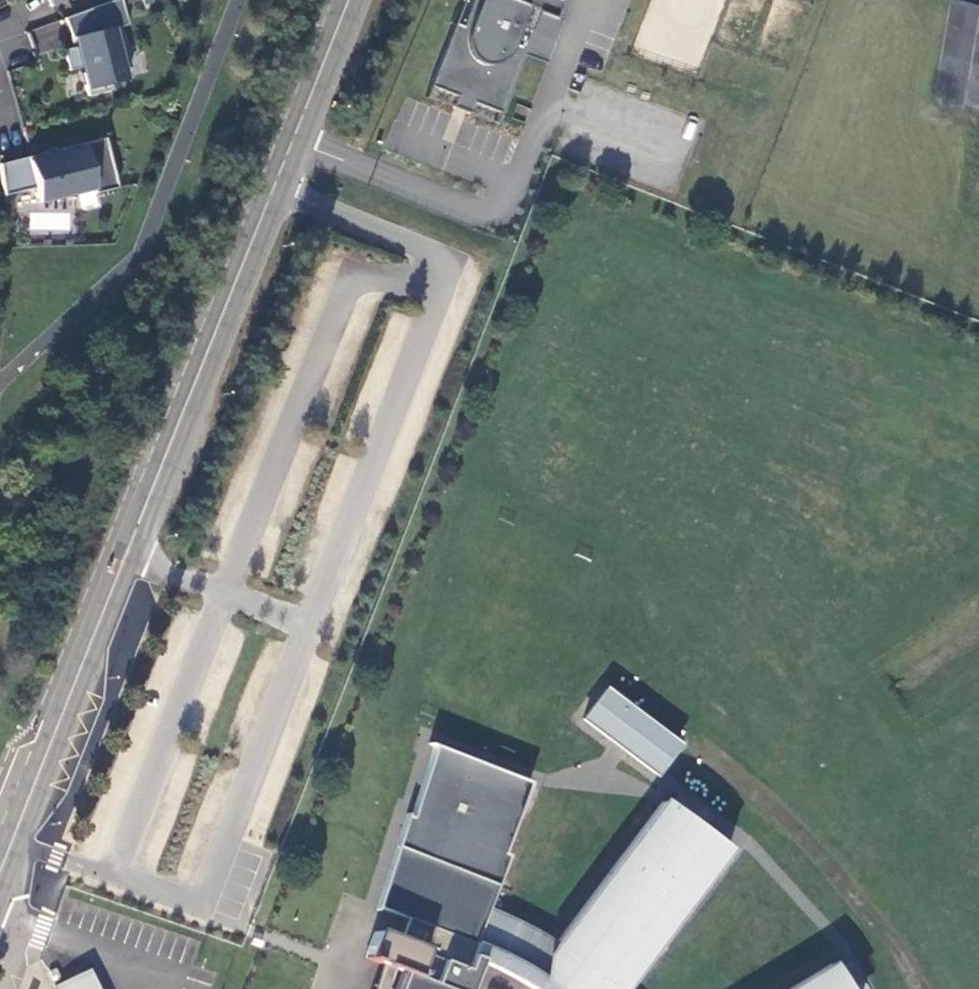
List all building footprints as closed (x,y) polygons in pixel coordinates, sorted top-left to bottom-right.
[(123,0),(119,0),(67,19),(74,40),(81,38),(82,45),(66,51),(71,71),(83,68),(90,96),(114,91),(112,85),(129,80),(124,61),(130,59),(122,27),(130,25),(123,0)] [(458,31),(451,29),(450,30),(426,92),(453,102),(448,112),(466,119),(470,109),(496,119),(535,18),(552,25),(562,0),(470,0),(458,31)] [(446,28),(450,30),(451,29),(448,27),(462,0),(461,0),(446,28)] [(519,61),(543,70),(570,0),(562,0),(552,25),(535,18),(519,61)] [(959,0),(954,0),(935,101),(978,109),(978,5),(959,0)] [(56,21),(31,28),(39,54),(64,46),(56,21)] [(2,165),(7,197),(37,190),(40,204),(59,199),(77,200),(77,194),(95,190),(96,194),(119,189),(107,139),(64,150),(65,153),(49,157),(48,153),(2,165)] [(584,723),(657,778),(680,748),(607,693),(584,723)] [(488,967),(530,988),(638,988),(742,855),(661,801),(557,941),(530,925),(495,909),(514,857),(509,855),(537,784),(434,747),(413,815),(407,814),(378,909),(410,921),(403,940),(387,933),(374,963),(412,978),(407,988),(479,988),(488,967)] [(830,963),(788,988),(851,988),(830,963)] [(91,970),(54,988),(101,988),(91,970)]
